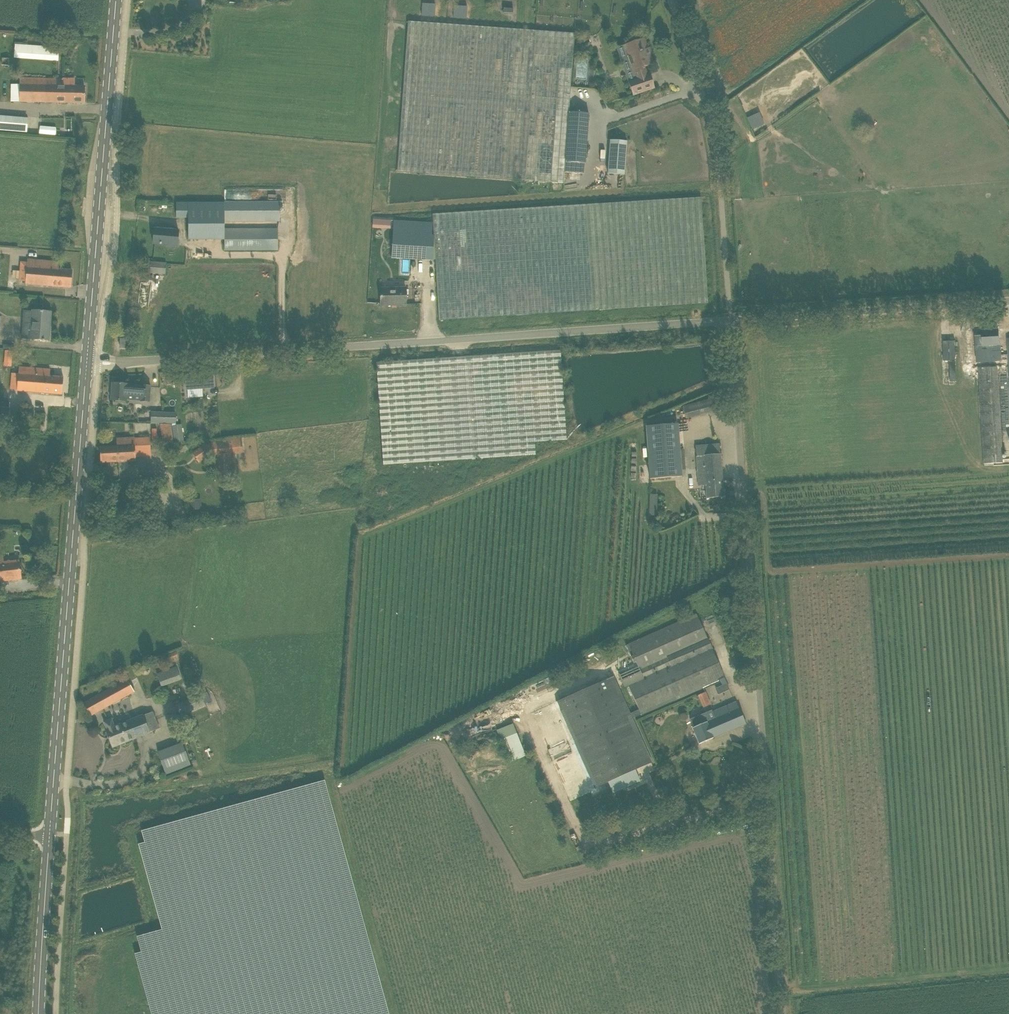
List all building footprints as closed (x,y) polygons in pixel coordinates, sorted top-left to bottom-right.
[(564,183),(564,171),(569,112),(574,33),(408,22),(398,171),(564,183)] [(637,79),(628,82),(633,95),(654,88),(649,75),(647,75),(644,67),(652,64),(644,39),(626,45),(629,55),(627,56),(632,71),(634,71),(637,79)] [(15,41),(14,58),(59,61),(60,44),(15,41)] [(20,78),(19,102),(84,103),(84,86),(74,86),(74,79),(20,78)] [(588,114),(569,112),(564,171),(584,173),(588,114)] [(27,132),(28,118),(0,115),(0,129),(27,132)] [(56,135),(56,126),(39,126),(39,134),(56,135)] [(610,140),(608,174),(624,175),(627,141),(610,140)] [(432,214),(434,235),(435,260),(439,320),(708,303),(701,197),(432,214)] [(224,202),(176,202),(176,218),(188,218),(188,239),(224,239),(224,229),(224,221),(224,202)] [(233,221),(245,221),(259,220),(280,221),(279,202),(224,202),(224,221),(233,221)] [(432,223),(394,220),(392,257),(432,260),(435,260),(434,235),(431,235),(432,223)] [(154,229),(153,244),(168,245),(168,240),(178,240),(179,231),(168,231),(168,230),(154,229)] [(245,229),(234,229),(224,229),(224,239),(224,250),(278,250),(278,229),(259,229),(245,229)] [(19,281),(26,282),(26,283),(70,287),(72,270),(58,269),(58,262),(28,260),(28,262),(21,262),(19,281)] [(166,274),(166,263),(150,262),(149,273),(166,274)] [(33,310),(33,312),(24,311),(23,323),(32,323),(31,339),(44,342),(44,340),(49,341),(51,312),(33,310)] [(983,332),(983,338),(978,338),(976,339),(975,340),(973,341),(973,342),(972,344),(972,346),(972,347),(973,349),(974,350),(975,351),(977,352),(979,353),(984,352),(985,364),(1000,363),(998,345),(999,345),(998,330),(983,332)] [(129,339),(121,339),(120,348),(128,349),(129,339)] [(535,442),(566,439),(560,350),(376,362),(383,464),(535,454),(535,442)] [(979,368),(985,464),(1003,463),(997,367),(979,368)] [(20,368),(19,374),(11,373),(10,390),(62,394),(63,377),(50,376),(50,370),(20,368)] [(185,375),(186,389),(187,389),(202,388),(214,388),(214,374),(185,375)] [(127,402),(127,400),(149,402),(150,386),(112,383),(111,400),(127,402)] [(683,405),(685,413),(714,405),(712,397),(683,405)] [(151,412),(151,423),(176,424),(176,412),(151,412)] [(28,420),(28,429),(40,430),(40,421),(28,420)] [(182,423),(172,425),(175,443),(184,442),(182,423)] [(176,452),(171,425),(149,424),(151,437),(162,436),(164,451),(171,450),(171,453),(176,452)] [(678,424),(646,426),(649,479),(682,477),(678,424)] [(227,440),(202,443),(203,445),(192,452),(198,462),(209,456),(216,455),(217,471),(235,470),(234,454),(243,453),(241,436),(227,437),(227,440)] [(151,456),(149,438),(117,440),(117,446),(100,447),(101,463),(136,461),(135,457),(151,456)] [(707,498),(724,497),(719,444),(695,446),(698,486),(705,485),(707,498)] [(156,494),(155,479),(144,479),(145,491),(146,491),(146,497),(154,496),(154,494),(156,494)] [(649,515),(656,515),(657,494),(650,493),(649,515)] [(189,511),(202,509),(201,499),(188,500),(189,511)] [(21,579),(19,562),(3,564),(2,557),(0,557),(0,581),(21,579)] [(698,617),(669,630),(668,627),(658,632),(659,634),(628,647),(637,665),(618,673),(624,686),(628,684),(639,710),(630,713),(633,718),(641,715),(721,680),(723,685),(727,683),(724,678),(725,678),(712,648),(708,639),(698,617)] [(180,680),(176,668),(157,675),(161,687),(180,680)] [(633,718),(630,713),(614,676),(606,680),(601,669),(556,690),(561,700),(554,703),(591,789),(608,782),(613,794),(623,789),(626,790),(631,789),(632,785),(640,781),(635,770),(651,763),(632,719),(633,718)] [(83,703),(91,716),(134,691),(126,679),(83,703)] [(706,691),(698,694),(703,707),(710,704),(706,691)] [(178,698),(173,700),(181,716),(205,705),(199,694),(180,703),(178,698)] [(712,712),(712,710),(690,720),(694,727),(692,728),(697,739),(696,739),(697,741),(698,741),(699,744),(744,724),(745,725),(745,724),(739,709),(738,709),(735,702),(712,712)] [(112,747),(160,728),(154,712),(114,727),(111,719),(104,722),(107,730),(106,730),(112,747)] [(525,756),(513,723),(497,729),(509,762),(525,756)] [(191,765),(182,742),(158,752),(167,774),(191,765)] [(325,781),(139,832),(165,928),(134,936),(156,1013),(389,1013),(325,781)]
